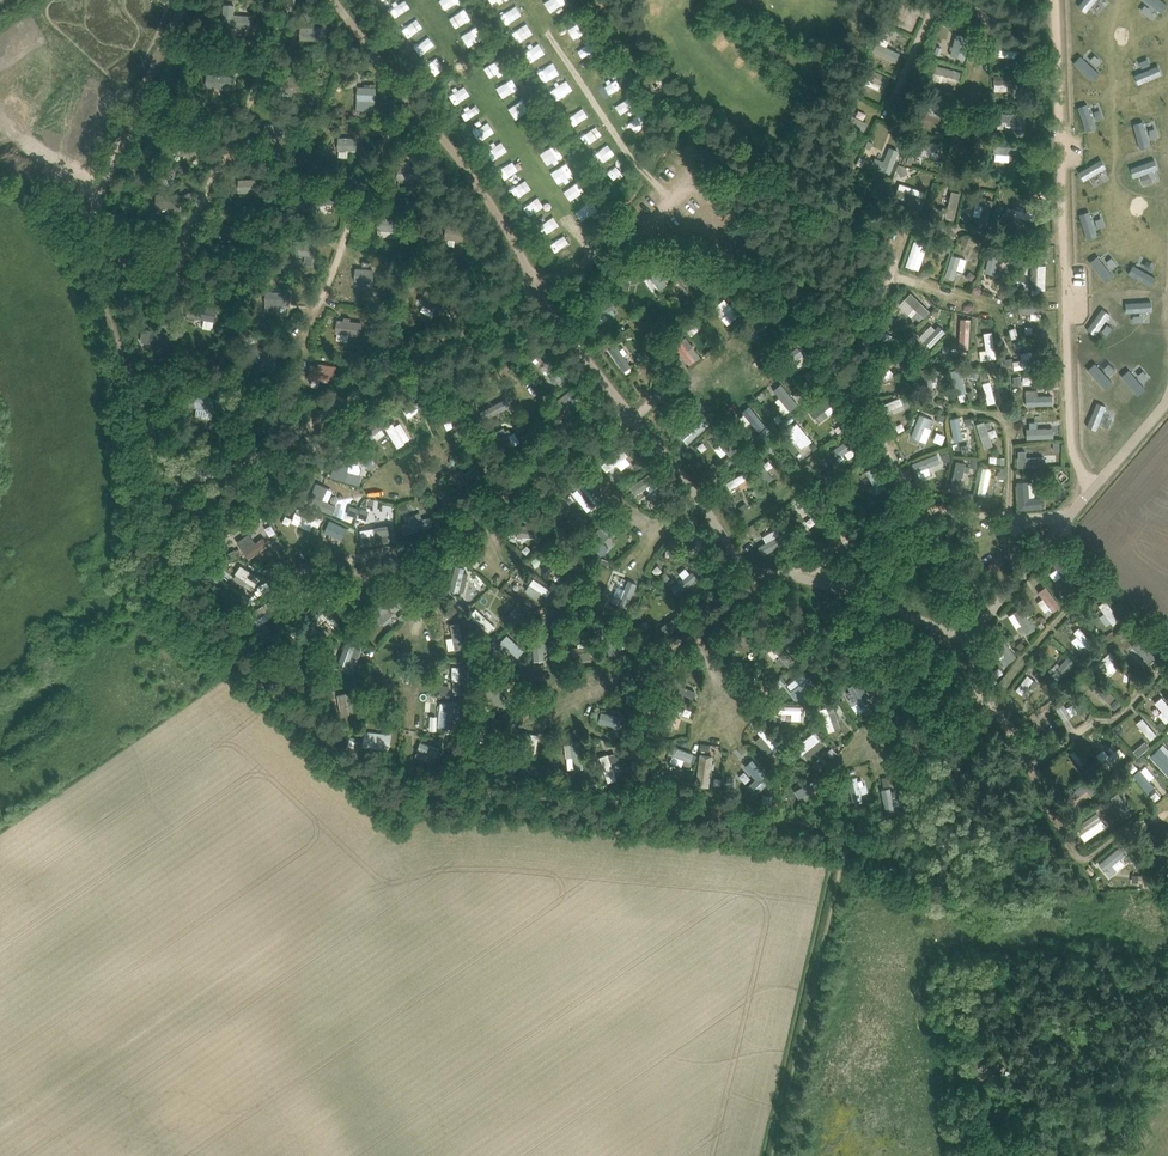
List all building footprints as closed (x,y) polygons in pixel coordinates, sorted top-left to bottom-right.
[(448,0),(428,0),(426,1),(432,11),(448,0)] [(560,5),(557,0),(544,0),(542,1),(548,12),(560,5)] [(1078,7),(1087,14),(1098,0),(1084,0),(1078,7)] [(1162,0),(1144,0),(1163,13),(1167,6),(1167,4),(1162,0)] [(913,13),(917,6),(909,1),(905,9),(913,13)] [(393,3),(385,8),(389,15),(398,10),(393,3)] [(224,4),(221,26),(231,27),(249,28),(250,15),(234,14),(235,5),(224,4)] [(495,23),(509,16),(504,6),(490,13),(495,23)] [(444,28),(460,18),(454,9),(438,19),(444,28)] [(893,24),(897,15),(887,11),(883,19),(893,24)] [(406,34),(414,26),(406,17),(398,25),(406,34)] [(301,39),(325,39),(330,39),(331,19),(322,19),(322,27),(301,27),(301,39)] [(570,20),(559,28),(567,39),(578,31),(570,20)] [(456,33),(461,45),(474,39),(469,27),(456,33)] [(510,27),(502,35),(510,43),(518,36),(510,27)] [(553,35),(561,41),(565,36),(557,30),(553,35)] [(223,31),(215,34),(218,41),(226,38),(223,31)] [(941,53),(951,57),(960,35),(949,31),(941,53)] [(894,46),(897,38),(889,35),(886,43),(894,46)] [(879,46),(881,39),(870,36),(868,44),(879,46)] [(411,41),(416,51),(425,47),(420,37),(411,41)] [(987,47),(1005,47),(1006,38),(987,38),(987,47)] [(568,51),(576,62),(591,51),(583,40),(568,51)] [(987,47),(986,56),(1006,57),(1006,48),(987,47)] [(1100,74),(1082,55),(1074,63),(1092,82),(1100,74)] [(488,57),(472,67),(481,81),(497,71),(488,57)] [(924,79),(949,86),(954,70),(928,63),(924,79)] [(538,64),(530,71),(538,83),(547,76),(538,64)] [(1159,65),(1134,75),(1139,86),(1164,76),(1159,65)] [(281,77),(280,91),(299,92),(305,92),(306,79),(302,79),(302,71),(293,70),(293,77),(281,77)] [(864,70),(857,84),(874,92),(881,78),(864,70)] [(235,76),(226,75),(207,73),(206,86),(234,89),(235,76)] [(986,90),(1007,89),(1007,74),(986,75),(986,90)] [(598,83),(604,93),(616,87),(610,76),(598,83)] [(502,80),(492,87),(498,96),(508,89),(502,80)] [(555,84),(548,86),(551,96),(558,94),(555,84)] [(446,105),(461,97),(455,86),(448,90),(446,88),(439,92),(446,105)] [(358,99),(359,99),(358,106),(369,107),(369,99),(374,100),(375,88),(358,87),(358,99)] [(611,102),(617,111),(627,105),(620,95),(611,102)] [(507,116),(521,109),(517,100),(503,107),(507,116)] [(458,122),(471,115),(464,103),(451,110),(458,122)] [(1098,128),(1089,104),(1076,108),(1085,133),(1098,128)] [(565,127),(580,117),(574,108),(559,118),(565,127)] [(934,117),(934,108),(918,108),(919,117),(934,117)] [(1016,125),(1016,112),(988,111),(987,125),(1016,125)] [(619,120),(623,133),(639,129),(636,116),(619,120)] [(1145,122),(1134,125),(1141,149),(1152,146),(1145,122)] [(283,136),(283,124),(265,123),(264,136),(283,136)] [(471,127),(474,137),(483,133),(480,124),(471,127)] [(573,136),(579,145),(594,135),(588,126),(573,136)] [(348,150),(355,150),(355,137),(338,136),(337,150),(339,150),(339,156),(348,156),(348,150)] [(180,140),(180,153),(200,152),(199,139),(180,140)] [(1009,158),(1008,142),(990,143),(990,159),(1009,158)] [(916,144),(916,153),(926,152),(926,143),(916,144)] [(530,152),(537,166),(554,157),(547,144),(530,152)] [(598,159),(606,155),(600,145),(593,150),(598,159)] [(879,146),(874,169),(884,171),(889,149),(879,146)] [(484,147),(480,152),(489,159),(493,154),(484,147)] [(866,158),(861,167),(867,170),(872,162),(866,158)] [(1108,168),(1102,159),(1082,171),(1087,180),(1108,168)] [(560,163),(541,172),(548,186),(567,177),(560,163)] [(603,170),(608,178),(619,171),(613,163),(603,170)] [(422,166),(399,166),(398,178),(422,179),(422,166)] [(238,179),(239,192),(257,191),(257,178),(238,179)] [(511,196),(523,190),(517,178),(505,185),(511,196)] [(555,192),(561,203),(577,194),(571,183),(555,192)] [(317,190),(317,203),(343,202),(343,189),(317,190)] [(181,194),(173,194),(155,193),(155,205),(180,206),(181,194)] [(1009,197),(1008,216),(1016,217),(1017,198),(1009,197)] [(520,218),(531,211),(524,200),(513,207),(520,218)] [(582,201),(573,209),(582,219),(591,211),(582,201)] [(1097,237),(1089,213),(1079,216),(1087,241),(1097,237)] [(378,216),(377,229),(396,231),(397,217),(378,216)] [(220,238),(238,239),(239,225),(220,224),(220,238)] [(447,226),(446,238),(463,240),(464,228),(447,226)] [(550,235),(539,243),(546,254),(558,246),(550,235)] [(897,266),(910,271),(919,245),(906,240),(897,266)] [(296,241),(295,254),(313,255),(314,242),(296,241)] [(138,247),(120,248),(120,261),(129,261),(139,260),(138,247)] [(996,260),(997,249),(980,248),(978,272),(988,273),(989,259),(996,260)] [(937,278),(952,281),(957,258),(943,255),(937,278)] [(1115,277),(1098,256),(1090,263),(1106,284),(1115,277)] [(355,268),(355,281),(373,282),(373,268),(368,267),(369,261),(362,261),(362,268),(355,268)] [(1022,265),(1022,287),(1037,288),(1038,266),(1022,265)] [(687,292),(696,277),(678,266),(669,281),(687,292)] [(1156,277),(1133,266),(1128,275),(1151,287),(1156,277)] [(643,294),(652,289),(637,267),(629,272),(643,294)] [(230,287),(223,292),(227,298),(234,293),(230,287)] [(289,304),(290,291),(265,290),(264,303),(289,304)] [(447,302),(445,301),(425,290),(419,301),(442,313),(447,302)] [(891,303),(908,322),(920,311),(903,292),(891,303)] [(719,299),(706,309),(718,325),(731,315),(719,299)] [(212,320),(214,306),(189,302),(186,315),(212,320)] [(1021,315),(1021,320),(1034,320),(1034,302),(1011,302),(1011,315),(1021,315)] [(951,342),(961,342),(962,318),(952,318),(951,342)] [(361,335),(362,323),(337,319),(335,332),(337,332),(336,339),(347,340),(348,334),(361,335)] [(922,334),(929,325),(923,320),(916,330),(922,334)] [(684,334),(692,333),(691,324),(683,325),(684,334)] [(929,338),(937,333),(932,326),(924,331),(929,338)] [(166,345),(167,332),(142,329),(141,341),(166,345)] [(977,348),(970,350),(972,361),(988,358),(983,330),(974,332),(977,348)] [(1043,330),(1039,335),(1043,339),(1048,334),(1043,330)] [(249,342),(254,338),(251,334),(246,337),(249,342)] [(604,348),(607,360),(615,359),(616,366),(623,364),(618,345),(604,348)] [(254,360),(272,361),(273,348),(254,347),(254,360)] [(1015,350),(1006,351),(1007,359),(1016,358),(1015,350)] [(639,352),(637,359),(643,361),(646,355),(639,352)] [(552,376),(558,370),(542,355),(537,361),(552,376)] [(1006,370),(1023,366),(1021,357),(1004,361),(1006,370)] [(311,365),(309,380),(335,383),(337,369),(337,366),(319,364),(319,366),(311,365)] [(1026,406),(1035,406),(1034,379),(1025,380),(1026,406)] [(960,401),(959,380),(947,380),(949,401),(960,401)] [(978,404),(987,402),(983,380),(974,382),(978,404)] [(773,383),(766,390),(772,398),(769,401),(778,413),(790,403),(773,383)] [(571,399),(568,389),(554,393),(557,403),(571,399)] [(496,390),(485,391),(486,410),(497,409),(496,390)] [(190,394),(189,403),(195,404),(195,406),(212,409),(214,397),(197,394),(197,395),(190,394)] [(807,423),(834,406),(827,395),(799,411),(807,423)] [(401,418),(419,405),(414,398),(396,410),(401,418)] [(594,405),(589,409),(593,414),(598,410),(594,405)] [(248,425),(273,433),(277,420),(252,412),(248,425)] [(917,442),(926,418),(911,412),(902,436),(917,442)] [(466,420),(445,415),(442,425),(450,427),(447,440),(461,443),(466,420)] [(696,415),(681,428),(688,436),(703,423),(696,415)] [(944,441),(955,440),(954,416),(943,416),(944,441)] [(390,447),(396,445),(387,420),(381,423),(390,447)] [(824,427),(830,434),(839,427),(834,420),(824,427)] [(792,437),(785,442),(791,450),(804,440),(789,421),(783,426),(792,437)] [(972,446),(983,446),(982,421),(971,421),(972,446)] [(1018,425),(1018,438),(1047,439),(1047,426),(1018,425)] [(701,440),(706,446),(705,447),(714,459),(726,449),(712,432),(701,440)] [(843,438),(829,445),(837,464),(852,458),(843,438)] [(695,441),(688,444),(693,452),(699,448),(695,441)] [(612,448),(593,463),(605,477),(623,461),(612,448)] [(928,451),(904,461),(911,477),(935,467),(928,451)] [(948,452),(942,455),(945,463),(952,460),(948,452)] [(218,462),(200,458),(197,471),(214,476),(218,462)] [(337,459),(332,477),(349,481),(351,472),(341,469),(344,461),(337,459)] [(972,459),(971,467),(978,468),(979,461),(972,459)] [(758,461),(750,463),(754,479),(762,478),(758,461)] [(857,470),(866,493),(876,489),(867,466),(857,470)] [(721,488),(740,479),(736,472),(718,482),(721,488)] [(638,483),(641,491),(653,486),(650,478),(638,483)] [(1008,480),(1009,510),(1034,509),(1033,495),(1024,496),(1023,479),(1008,480)] [(565,491),(586,515),(596,506),(574,483),(565,491)] [(787,503),(801,525),(816,515),(801,493),(787,503)] [(322,496),(317,503),(326,508),(330,501),(322,496)] [(558,497),(551,500),(553,506),(560,504),(558,497)] [(406,505),(399,507),(401,513),(408,510),(406,505)] [(350,506),(348,512),(356,515),(358,508),(350,506)] [(313,523),(316,514),(289,507),(285,523),(304,528),(306,521),(313,523)] [(361,507),(358,516),(366,519),(369,510),(361,507)] [(282,525),(284,517),(275,514),(273,523),(282,525)] [(262,535),(269,532),(265,522),(257,526),(262,535)] [(528,524),(506,523),(505,536),(528,537),(528,524)] [(384,542),(384,524),(369,524),(369,542),(384,542)] [(752,525),(746,529),(750,535),(756,531),(752,525)] [(245,560),(264,546),(255,535),(248,541),(240,531),(229,540),(245,560)] [(771,533),(764,537),(760,531),(748,539),(758,555),(777,542),(771,533)] [(235,549),(228,553),(232,560),(238,556),(235,549)] [(530,564),(544,558),(540,550),(527,557),(530,564)] [(1043,561),(1057,579),(1069,570),(1055,552),(1043,561)] [(235,562),(228,571),(247,586),(254,577),(235,562)] [(665,573),(659,578),(664,583),(670,578),(665,573)] [(518,588),(536,601),(544,589),(526,576),(518,588)] [(1036,596),(1030,600),(1039,614),(1055,603),(1041,582),(1032,589),(1036,596)] [(1099,598),(1086,607),(1101,627),(1113,619),(1099,598)] [(246,613),(254,623),(270,609),(262,600),(246,613)] [(1009,626),(1015,635),(1028,626),(1013,605),(1005,610),(1014,623),(1009,626)] [(482,609),(475,615),(480,621),(487,615),(482,609)] [(659,622),(665,629),(681,617),(675,609),(659,622)] [(445,621),(448,648),(456,648),(453,621),(445,621)] [(1063,633),(1075,646),(1084,637),(1072,625),(1063,633)] [(1127,626),(1121,632),(1126,637),(1132,632),(1127,626)] [(449,648),(447,634),(439,635),(440,649),(449,648)] [(527,661),(540,660),(540,637),(527,638),(527,661)] [(1143,666),(1151,658),(1131,637),(1123,644),(1143,666)] [(763,645),(774,667),(787,661),(776,638),(763,645)] [(1001,642),(988,651),(997,664),(1010,655),(1001,642)] [(1104,666),(1111,662),(1103,649),(1096,654),(1104,666)] [(1054,680),(1070,664),(1059,653),(1043,670),(1054,680)] [(445,679),(460,680),(461,664),(445,663),(445,679)] [(858,672),(850,674),(852,681),(859,679),(858,672)] [(1038,672),(1035,676),(1043,682),(1046,678),(1038,672)] [(836,688),(851,714),(866,706),(851,680),(836,688)] [(448,681),(446,691),(461,694),(462,690),(454,688),(455,683),(448,681)] [(1085,688),(1098,704),(1107,698),(1094,681),(1085,688)] [(332,690),(333,709),(347,709),(346,690),(332,690)] [(496,693),(491,698),(499,705),(504,700),(496,693)] [(1146,702),(1155,712),(1150,716),(1157,723),(1167,713),(1167,712),(1153,696),(1146,702)] [(441,699),(431,699),(430,730),(440,730),(441,699)] [(1116,700),(1111,705),(1115,709),(1120,704),(1116,700)] [(829,727),(840,722),(830,701),(816,707),(821,717),(823,715),(829,727)] [(783,714),(783,720),(794,720),(793,703),(771,704),(771,715),(783,714)] [(1058,723),(1068,720),(1064,705),(1053,708),(1058,723)] [(676,706),(675,715),(683,717),(684,708),(676,706)] [(617,730),(622,716),(595,708),(591,722),(617,730)] [(756,725),(748,732),(767,753),(775,745),(756,725)] [(795,754),(803,748),(807,753),(817,746),(807,732),(788,745),(795,754)] [(348,738),(347,745),(354,746),(355,740),(348,738)] [(565,739),(566,755),(560,755),(561,768),(575,767),(572,739),(565,739)] [(1146,740),(1134,751),(1138,757),(1151,746),(1146,740)] [(409,756),(429,760),(432,744),(412,741),(409,756)] [(1060,752),(1071,766),(1078,760),(1067,747),(1060,752)] [(789,752),(783,758),(786,762),(793,757),(789,752)] [(664,754),(663,763),(676,764),(677,756),(664,754)] [(738,756),(729,757),(731,783),(744,782),(743,773),(739,773),(738,756)] [(710,760),(700,758),(697,783),(706,784),(708,769),(712,770),(713,764),(709,764),(710,760)] [(1141,791),(1151,781),(1134,764),(1124,775),(1141,791)] [(657,767),(649,771),(652,778),(661,774),(657,767)] [(850,776),(840,777),(844,797),(853,796),(850,776)] [(822,784),(817,777),(794,789),(798,797),(804,794),(806,799),(813,795),(810,791),(822,784)] [(882,789),(881,789),(886,811),(894,810),(891,797),(896,796),(895,789),(890,790),(889,787),(882,789)] [(1107,801),(1099,806),(1103,812),(1111,807),(1107,801)] [(1089,812),(1067,826),(1076,841),(1099,826),(1089,812)] [(1110,847),(1090,859),(1101,876),(1120,864),(1110,847)]
